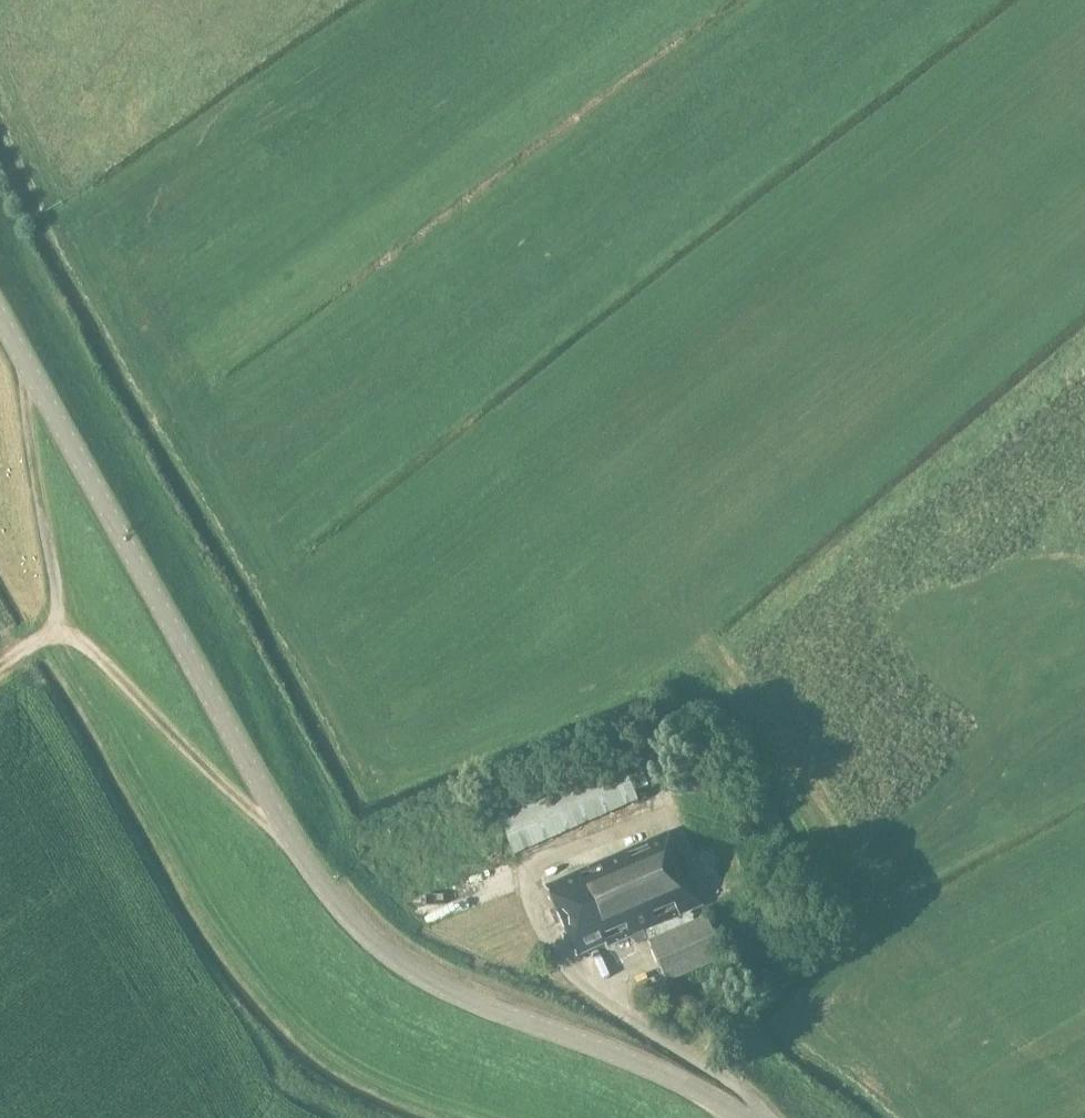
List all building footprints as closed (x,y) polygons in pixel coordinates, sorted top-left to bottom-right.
[(513,857),(637,803),(618,760),(495,815),(513,857)] [(627,769),(632,789),(644,786),(639,766),(627,769)] [(699,905),(668,835),(547,888),(578,959),(609,945),(630,935),(699,905)] [(667,982),(723,958),(705,916),(649,941),(667,982)]
